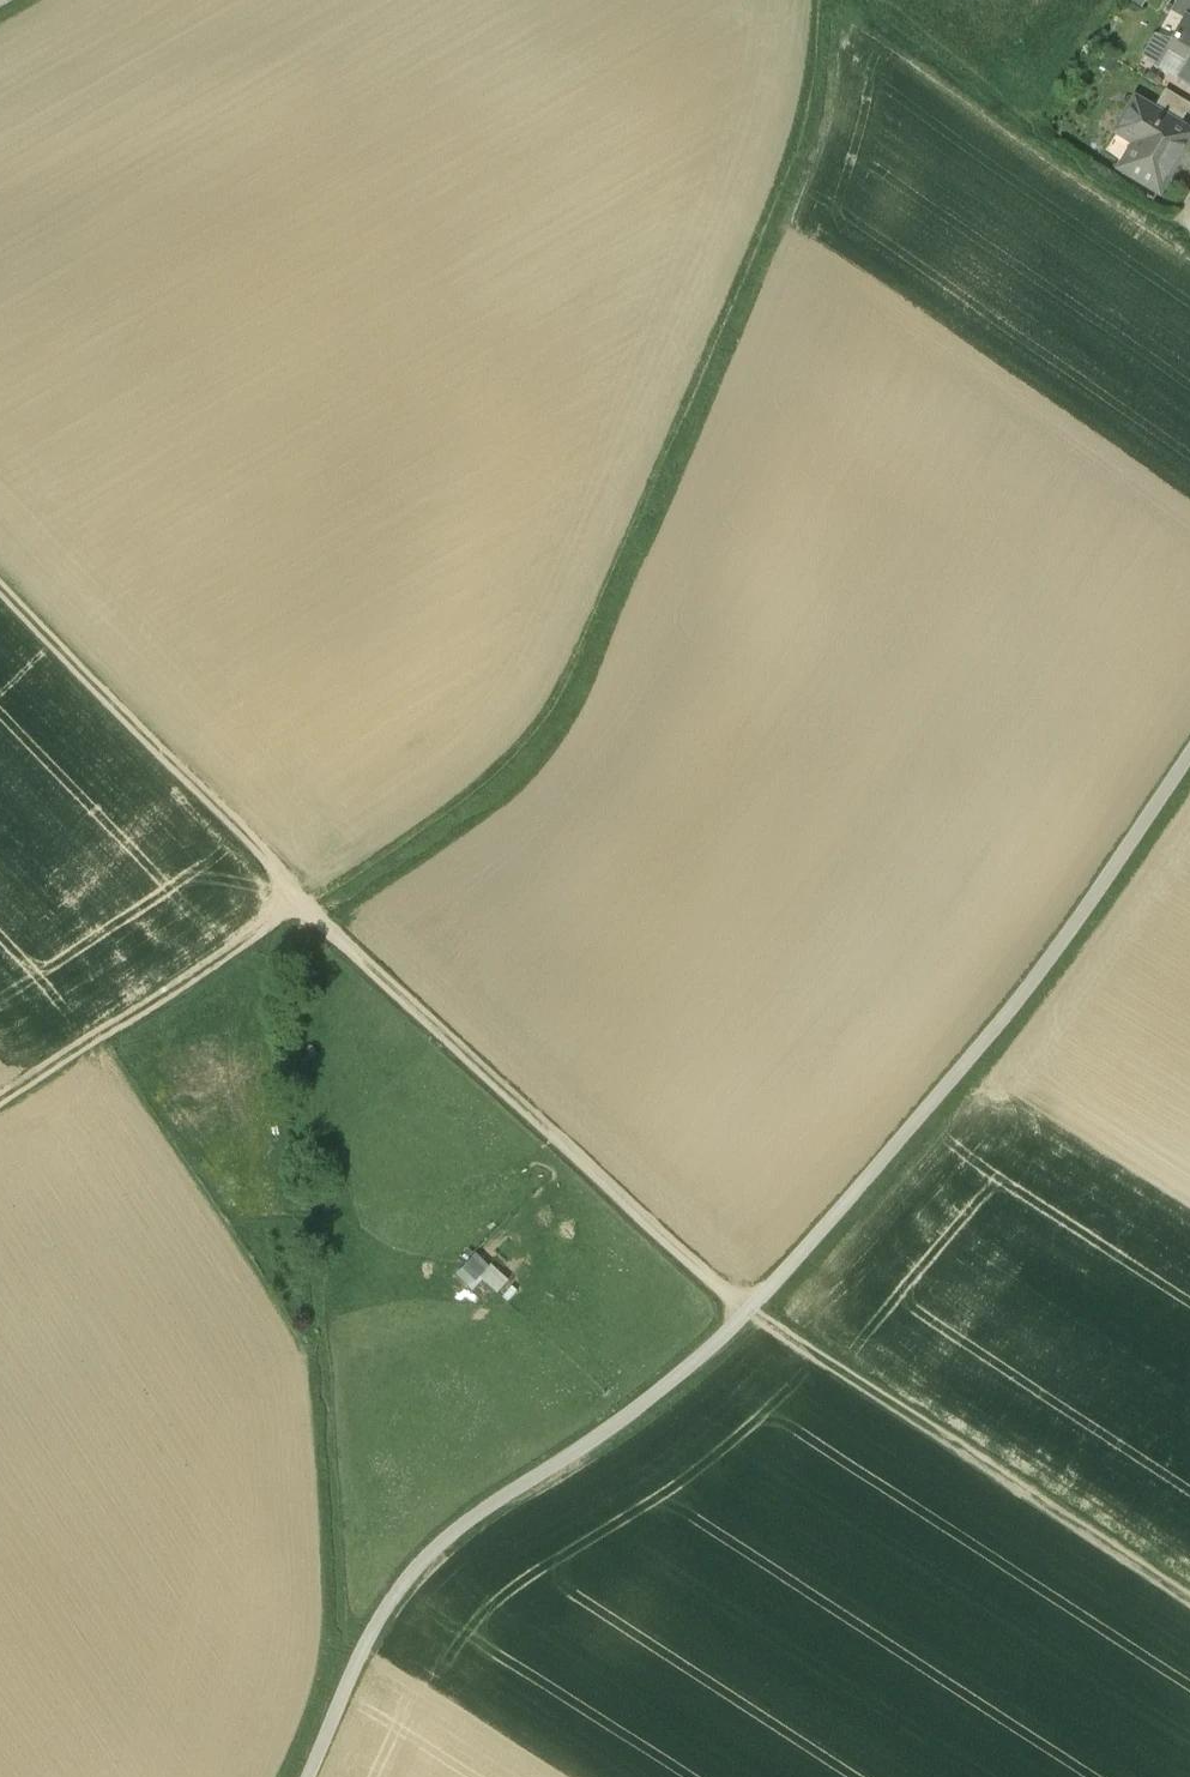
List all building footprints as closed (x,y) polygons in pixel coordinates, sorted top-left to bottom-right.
[(1171,11),(1186,20),(1187,19),(1189,20),(1189,1),(1188,0),(1178,0),(1171,11)] [(1187,19),(1186,20),(1159,66),(1189,85),(1189,20),(1187,19)] [(1165,90),(1153,111),(1179,126),(1189,108),(1189,104),(1165,90)] [(1135,100),(1120,125),(1139,136),(1120,169),(1158,192),(1189,139),(1189,133),(1179,126),(1153,111),(1135,100)] [(473,1289),(483,1278),(496,1290),(506,1279),(475,1251),(456,1273),(473,1289)]
